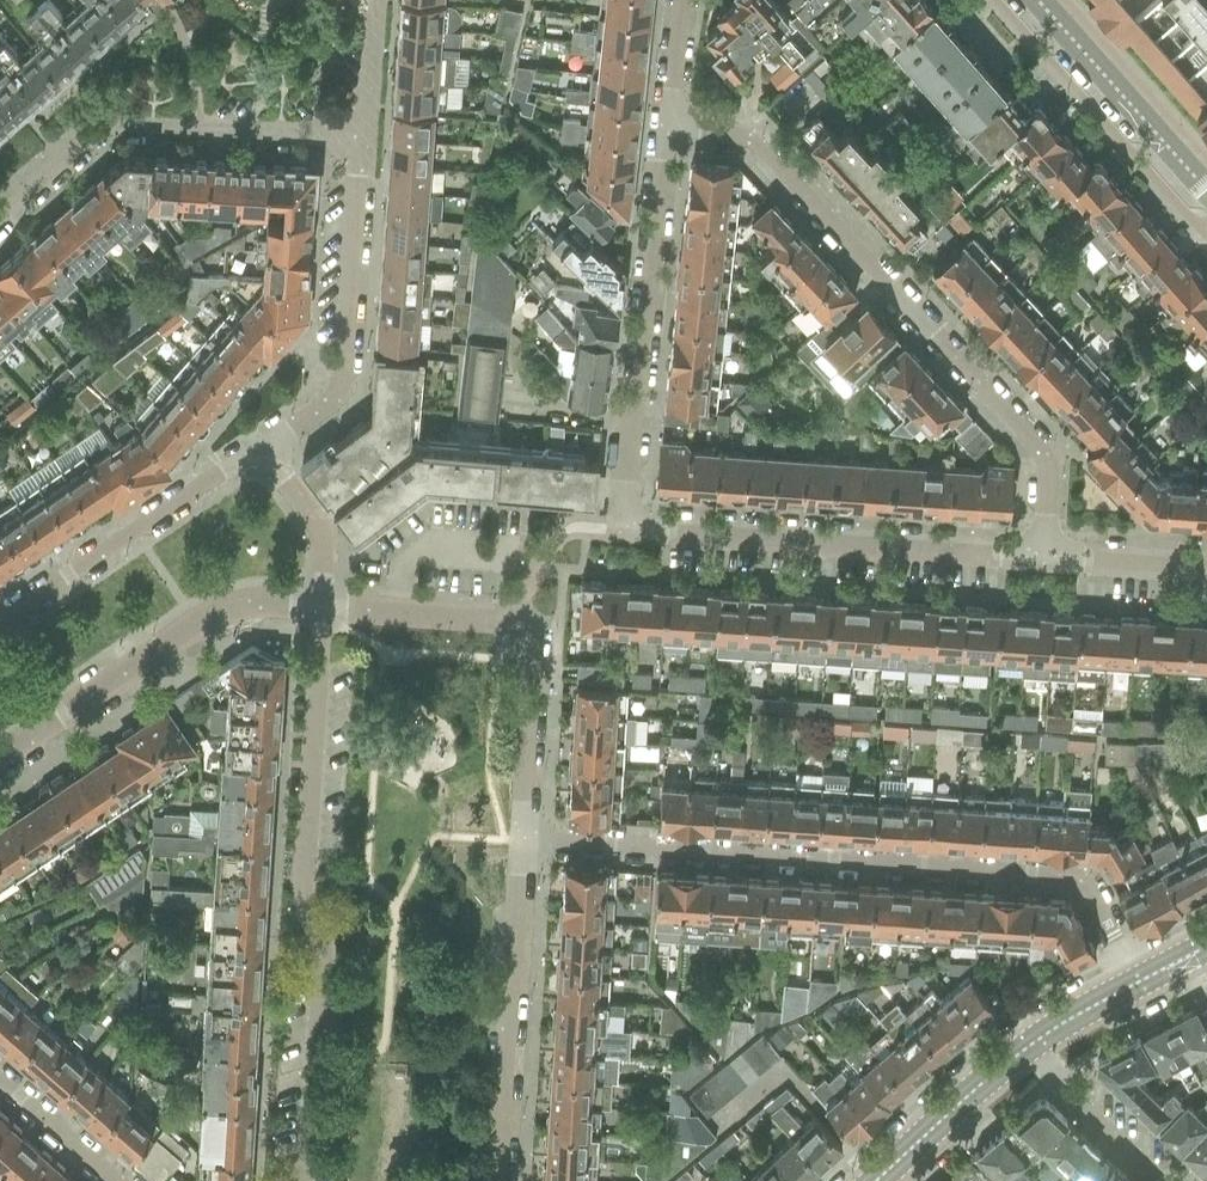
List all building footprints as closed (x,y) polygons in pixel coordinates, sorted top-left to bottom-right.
[(76,9),(65,19),(60,13),(61,12),(50,0),(46,0),(37,8),(81,60),(91,50),(94,51),(102,45),(101,42),(103,40),(76,9)] [(109,0),(87,0),(76,9),(103,40),(106,38),(108,39),(116,32),(115,29),(126,20),(109,0)] [(126,20),(135,12),(138,16),(153,3),(150,0),(109,0),(126,20)] [(398,26),(398,27),(441,30),(446,29),(453,28),(455,26),(457,24),(457,23),(458,21),(459,19),(459,18),(459,16),(459,14),(458,12),(457,10),(457,9),(456,8),(454,6),(448,4),(443,3),(403,0),(402,1),(400,1),(400,2),(402,2),(402,5),(400,5),(399,15),(401,15),(401,26),(398,26)] [(599,14),(648,20),(650,0),(600,0),(599,14)] [(772,42),(734,0),(728,0),(716,11),(722,17),(705,32),(716,44),(713,47),(733,70),(745,58),(742,55),(750,48),(757,56),(772,42)] [(788,59),(799,72),(813,60),(789,32),(780,39),(776,35),(780,31),(776,26),(787,16),(773,0),(734,0),(772,42),(788,59)] [(806,21),(830,0),(788,0),(806,21)] [(855,19),(877,0),(830,0),(806,21),(826,43),(854,18),(855,19)] [(888,43),(930,6),(924,0),(877,0),(855,19),(873,40),(880,34),(888,43)] [(1129,35),(1143,51),(1202,0),(1155,0),(1138,15),(1123,28),(1128,34),(1129,35)] [(1138,10),(1149,0),(1129,0),(1138,10)] [(1162,73),(1206,34),(1206,1),(1206,0),(1202,0),(1143,51),(1162,73)] [(892,43),(919,73),(958,38),(930,6),(888,43),(890,45),(892,43)] [(500,7),(495,32),(506,34),(516,36),(521,13),(522,9),(500,7)] [(81,60),(37,8),(25,18),(38,33),(39,32),(44,38),(32,48),(59,79),(61,77),(64,78),(71,72),(70,69),(81,60)] [(573,29),(572,42),(645,49),(648,20),(599,14),(596,35),(589,34),(589,31),(573,29)] [(396,51),(396,52),(439,56),(456,57),(458,57),(460,31),(441,30),(398,27),(400,27),(400,38),(397,38),(397,48),(399,48),(399,52),(396,51)] [(504,47),(498,73),(506,75),(516,36),(506,34),(504,47)] [(1182,96),(1206,75),(1206,34),(1162,73),(1182,96)] [(59,79),(32,48),(20,58),(14,52),(15,51),(4,38),(0,41),(0,59),(9,69),(36,99),(47,90),(49,91),(56,85),(56,82),(59,79)] [(958,38),(919,73),(945,103),(931,115),(936,122),(938,120),(941,124),(940,125),(951,138),(1004,92),(1004,90),(958,38)] [(595,51),(592,74),(642,79),(645,49),(572,42),(570,52),(587,53),(587,50),(595,51)] [(394,77),(394,78),(448,82),(454,82),(456,57),(439,56),(396,52),(396,53),(399,53),(398,57),(396,56),(395,66),(398,66),(397,77),(394,77)] [(799,72),(788,59),(770,75),(781,88),(799,72)] [(516,65),(512,84),(528,90),(529,90),(534,67),(516,65)] [(9,69),(0,77),(0,120),(5,126),(7,125),(10,126),(17,119),(17,116),(36,99),(9,69)] [(812,69),(804,77),(821,96),(829,89),(812,69)] [(566,89),(565,100),(589,103),(639,109),(642,79),(592,74),(590,89),(582,88),(582,90),(566,89)] [(1182,96),(1206,124),(1206,75),(1182,96)] [(448,82),(394,78),(394,79),(397,79),(396,90),(393,90),(393,100),(395,100),(395,103),(393,103),(392,104),(395,104),(395,105),(446,108),(448,82)] [(512,84),(509,99),(522,113),(528,90),(512,84)] [(488,85),(486,94),(501,98),(504,86),(494,85),(488,85)] [(964,143),(977,158),(995,142),(1030,111),(1018,96),(1012,101),(1004,92),(951,138),(959,147),(964,143)] [(563,118),(562,130),(635,138),(639,109),(589,103),(587,123),(579,122),(579,120),(563,118)] [(995,142),(1012,162),(1053,125),(1039,109),(1033,108),(1030,111),(995,142)] [(876,133),(875,134),(887,148),(889,147),(890,146),(913,126),(900,111),(876,133)] [(390,138),(431,141),(433,115),(394,112),(392,112),(392,114),(394,114),(392,138),(390,138)] [(843,176),(856,189),(887,159),(874,146),(869,151),(847,127),(838,135),(819,114),(801,130),(844,175),(843,176)] [(517,122),(506,133),(519,145),(530,134),(517,122)] [(919,143),(930,156),(951,138),(940,125),(919,143)] [(1026,168),(1035,178),(1073,144),(1065,135),(1062,135),(1053,125),(1012,162),(1013,163),(1014,163),(1021,171),(1026,168)] [(585,141),(583,163),(632,168),(635,138),(562,130),(560,141),(577,142),(577,140),(585,141)] [(485,131),(482,145),(489,147),(493,133),(485,131)] [(388,163),(388,164),(430,167),(431,141),(390,138),(390,139),(392,139),(390,163),(388,163)] [(951,138),(930,156),(940,168),(961,150),(959,147),(951,138)] [(1040,192),(1049,202),(1089,166),(1082,158),(1081,153),(1073,144),(1035,178),(1044,188),(1040,192)] [(482,145),(479,158),(486,160),(489,147),(482,145)] [(104,174),(103,175),(136,212),(137,211),(140,209),(147,203),(150,157),(124,155),(103,174),(104,174)] [(165,211),(176,212),(180,161),(165,160),(164,158),(157,157),(154,159),(151,159),(151,157),(150,157),(147,203),(148,202),(165,203),(165,211)] [(887,159),(856,189),(911,248),(927,233),(918,222),(908,211),(909,210),(917,202),(895,178),(900,173),(887,159)] [(190,204),(206,205),(209,163),(205,163),(203,160),(196,160),(194,162),(180,161),(176,212),(190,213),(190,204)] [(223,215),(235,216),(238,165),(224,164),(222,162),(215,161),(213,163),(209,163),(206,205),(223,206),(223,215)] [(691,166),(689,191),(738,196),(739,183),(731,182),(732,166),(696,162),(691,166)] [(632,168),(583,163),(581,177),(617,211),(617,212),(628,213),(632,168)] [(1089,166),(1061,192),(1064,195),(1069,201),(1065,206),(1073,216),(1114,179),(1099,163),(1093,163),(1089,166)] [(249,208),(265,209),(266,194),(268,167),(264,166),(262,164),(255,164),(253,166),(238,165),(235,216),(248,217),(249,208)] [(386,189),(386,190),(428,193),(430,167),(388,164),(388,165),(390,165),(389,189),(386,189)] [(284,195),(283,219),(310,221),(311,212),(313,209),(314,203),(311,200),(312,195),(314,196),(316,171),(312,167),(286,165),(286,168),(283,168),(281,165),(274,165),(272,167),(268,167),(266,194),(284,195)] [(564,169),(554,179),(556,181),(577,201),(568,210),(578,220),(596,236),(599,236),(610,224),(610,220),(608,218),(612,214),(595,197),(589,192),(565,170),(564,169)] [(130,247),(151,229),(103,175),(81,194),(117,234),(118,234),(130,247)] [(1087,222),(1096,233),(1134,199),(1125,189),(1122,189),(1114,179),(1073,216),(1083,226),(1087,222)] [(472,183),(469,196),(478,198),(481,185),(472,183)] [(384,215),(384,216),(426,219),(440,219),(442,194),(428,193),(386,190),(386,191),(389,191),(387,215),(384,215)] [(689,191),(686,217),(735,222),(738,196),(689,191)] [(105,244),(117,234),(81,194),(59,214),(96,255),(107,246),(105,244)] [(478,198),(469,196),(466,210),(475,212),(478,198)] [(1094,271),(1110,256),(1149,220),(1142,212),(1142,208),(1134,199),(1096,233),(1076,251),(1094,271)] [(754,214),(750,218),(774,244),(760,257),(765,263),(767,265),(801,234),(799,232),(769,200),(763,206),(754,214)] [(1001,206),(991,216),(999,225),(1009,215),(1001,206)] [(1028,207),(1019,216),(1026,225),(1036,216),(1028,207)] [(958,211),(948,219),(962,234),(972,225),(958,211)] [(88,262),(96,255),(59,214),(35,235),(33,237),(33,236),(32,237),(52,260),(55,258),(58,256),(74,274),(77,272),(76,271),(87,261),(88,262)] [(382,241),(424,244),(426,219),(384,216),(387,217),(385,241),(382,241)] [(686,217),(683,243),(732,248),(735,222),(686,217)] [(257,237),(256,250),(258,250),(265,250),(308,253),(309,239),(311,237),(312,230),(310,228),(310,221),(283,219),(282,222),(267,221),(266,237),(257,237)] [(562,231),(552,242),(558,248),(567,256),(600,287),(618,304),(622,267),(605,250),(591,238),(572,220),(571,221),(573,223),(564,232),(562,231)] [(1121,261),(1132,273),(1170,239),(1161,229),(1157,229),(1149,220),(1110,256),(1117,265),(1121,261)] [(943,223),(935,231),(953,250),(961,242),(943,223)] [(207,226),(205,248),(219,241),(229,235),(230,227),(218,226),(207,226)] [(478,231),(475,259),(511,300),(514,271),(503,258),(489,242),(479,231),(478,231)] [(501,232),(489,242),(503,258),(515,247),(501,232)] [(462,233),(460,247),(468,248),(469,248),(470,234),(469,234),(462,233)] [(543,234),(532,245),(547,259),(558,248),(543,234)] [(765,268),(783,288),(819,254),(801,234),(767,265),(765,268)] [(932,270),(951,290),(990,254),(971,234),(932,270)] [(204,236),(187,235),(188,237),(196,253),(203,249),(204,236)] [(1027,236),(1017,246),(1026,256),(1037,246),(1027,236)] [(72,276),(74,274),(58,256),(55,258),(52,260),(32,237),(10,256),(46,297),(59,285),(61,286),(72,276)] [(188,237),(178,244),(188,257),(196,253),(188,237)] [(1135,286),(1145,297),(1186,261),(1178,252),(1178,248),(1170,239),(1132,273),(1140,282),(1135,286)] [(381,266),(381,267),(422,270),(424,244),(382,241),(382,242),(385,242),(383,266),(381,266)] [(177,242),(169,248),(185,267),(193,262),(191,258),(189,259),(188,257),(178,244),(177,242)] [(683,243),(680,269),(729,275),(732,248),(683,243)] [(1037,246),(1026,256),(1035,265),(1045,255),(1037,246)] [(460,247),(459,259),(465,260),(467,260),(469,248),(468,248),(466,248),(460,247)] [(263,278),(263,279),(306,282),(307,277),(309,275),(309,268),(307,265),(308,253),(265,250),(258,250),(257,263),(264,264),(263,278)] [(783,288),(801,307),(837,273),(819,254),(783,288)] [(951,290),(969,309),(1008,273),(990,254),(951,290)] [(0,265),(0,287),(28,319),(34,325),(55,307),(46,297),(10,256),(0,265)] [(475,259),(472,284),(508,325),(511,300),(475,259)] [(1157,303),(1167,314),(1205,279),(1196,270),(1193,270),(1186,261),(1145,297),(1153,306),(1157,303)] [(379,292),(379,293),(430,297),(432,271),(422,270),(381,267),(380,268),(383,268),(381,292),(379,292)] [(680,269),(677,296),(726,301),(729,275),(680,269)] [(837,273),(801,307),(818,325),(854,291),(837,273)] [(969,309),(987,329),(1025,292),(1008,273),(969,309)] [(187,297),(193,301),(207,285),(214,285),(211,276),(188,274),(187,297)] [(263,279),(211,276),(214,285),(231,285),(249,300),(289,335),(305,317),(306,315),(308,282),(306,282),(263,279)] [(1193,332),(1206,320),(1206,282),(1205,279),(1167,314),(1162,318),(1180,336),(1189,327),(1191,329),(1193,332)] [(464,351),(457,414),(493,418),(498,418),(508,325),(472,284),(465,342),(464,351)] [(575,337),(575,338),(613,343),(617,313),(595,309),(596,306),(592,305),(592,300),(587,299),(588,290),(556,284),(554,294),(570,301),(575,302),(572,323),(579,324),(577,337),(575,337)] [(456,285),(455,298),(463,299),(465,286),(463,285),(456,285)] [(1073,285),(1064,293),(1080,311),(1089,303),(1073,285)] [(28,319),(0,287),(0,328),(7,336),(19,325),(20,326),(28,319)] [(987,329),(1005,348),(1043,312),(1025,292),(987,329)] [(377,318),(377,319),(418,321),(429,322),(430,297),(379,293),(379,294),(381,294),(379,318),(377,318)] [(677,296),(675,322),(724,327),(726,301),(677,296)] [(149,316),(134,298),(113,316),(129,334),(149,316)] [(468,300),(455,299),(454,308),(467,309),(468,300)] [(234,305),(224,316),(267,354),(270,356),(289,335),(249,300),(240,310),(234,305)] [(1118,301),(1106,313),(1115,322),(1127,311),(1118,301)] [(821,344),(808,356),(827,376),(839,365),(858,385),(866,376),(867,377),(875,370),(903,343),(865,303),(821,344)] [(746,305),(744,323),(763,325),(758,306),(746,305)] [(574,347),(570,371),(608,377),(613,343),(575,338),(546,306),(535,316),(560,345),(574,347)] [(454,308),(452,324),(466,325),(467,309),(454,308)] [(1127,311),(1115,322),(1123,331),(1135,319),(1127,311)] [(176,312),(156,329),(162,334),(163,335),(183,318),(176,312)] [(1005,348),(1022,367),(1061,331),(1043,312),(1005,348)] [(1098,313),(1087,322),(1097,333),(1108,323),(1098,313)] [(224,316),(206,337),(249,374),(251,372),(257,371),(263,365),(262,361),(267,354),(224,316)] [(418,321),(377,319),(379,319),(377,343),(375,343),(375,345),(377,345),(416,348),(418,321)] [(1206,357),(1206,320),(1193,332),(1184,341),(1194,352),(1198,348),(1206,357)] [(427,349),(429,322),(418,321),(416,348),(427,349)] [(675,322),(672,348),(721,353),(729,354),(731,330),(723,330),(724,327),(675,322)] [(1108,323),(1097,333),(1106,342),(1116,333),(1108,323)] [(7,336),(0,328),(0,356),(14,343),(7,336)] [(156,329),(133,346),(141,353),(142,353),(164,336),(163,335),(162,334),(156,329)] [(1022,367),(1040,386),(1079,350),(1061,331),(1022,367)] [(206,337),(188,357),(231,395),(233,393),(239,392),(245,386),(243,381),(249,374),(206,337)] [(451,341),(450,350),(464,351),(465,342),(451,341)] [(784,342),(775,350),(778,362),(792,350),(784,342)] [(1153,342),(1141,353),(1150,362),(1162,352),(1153,342)] [(867,377),(886,397),(921,363),(903,343),(875,370),(867,377)] [(132,345),(111,363),(124,373),(125,375),(146,357),(144,356),(142,353),(141,353),(133,346),(132,345)] [(608,377),(570,371),(561,370),(539,347),(527,357),(566,400),(604,405),(608,377)] [(672,348),(669,374),(718,379),(721,353),(672,348)] [(1040,386),(1058,406),(1097,369),(1079,350),(1040,386)] [(1134,353),(1124,362),(1133,372),(1143,363),(1134,353)] [(324,445),(302,462),(304,464),(320,486),(321,485),(330,496),(335,503),(333,505),(358,538),(427,486),(595,500),(598,459),(415,443),(410,437),(417,357),(407,356),(376,354),(371,415),(334,442),(326,448),(324,445)] [(1165,355),(1153,365),(1154,367),(1163,377),(1175,366),(1166,356),(1165,355)] [(188,357),(170,378),(213,416),(216,413),(222,412),(227,406),(226,401),(231,395),(188,357)] [(443,359),(443,368),(455,369),(456,360),(443,359)] [(92,379),(91,380),(104,391),(105,390),(124,373),(111,363),(92,379)] [(904,416),(937,385),(933,380),(933,376),(921,363),(886,397),(904,416)] [(1143,363),(1133,372),(1141,380),(1150,371),(1143,363)] [(67,365),(52,379),(60,388),(75,374),(67,365)] [(1058,406),(1076,425),(1115,389),(1097,369),(1058,406)] [(718,379),(669,374),(666,403),(715,408),(718,379)] [(170,378),(152,398),(195,436),(198,433),(204,433),(210,427),(208,422),(213,416),(170,378)] [(48,382),(29,399),(35,407),(49,395),(55,390),(48,382)] [(732,382),(731,394),(736,394),(748,384),(732,382)] [(87,384),(73,394),(84,406),(99,395),(100,395),(87,384)] [(754,385),(736,401),(752,419),(770,403),(754,385)] [(895,424),(889,430),(911,434),(922,424),(923,425),(928,431),(945,415),(949,419),(960,431),(972,418),(945,389),(942,389),(937,385),(904,416),(895,424)] [(1076,425),(1094,444),(1122,418),(1133,408),(1115,389),(1076,425)] [(73,394),(65,400),(74,412),(84,406),(73,394)] [(862,408),(850,394),(835,407),(854,415),(862,408)] [(27,397),(15,407),(23,417),(35,407),(29,399),(27,397)] [(140,426),(139,428),(175,459),(177,457),(180,454),(185,454),(191,447),(190,442),(195,436),(152,398),(135,418),(142,424),(140,426)] [(664,422),(688,425),(691,410),(665,407),(664,422)] [(688,425),(688,428),(699,429),(701,411),(691,410),(688,425)] [(717,430),(727,431),(728,415),(718,414),(717,430)] [(0,420),(0,433),(14,422),(13,421),(12,419),(7,415),(0,420)] [(887,415),(876,425),(889,430),(895,424),(887,415)] [(120,439),(112,445),(141,489),(169,471),(166,467),(171,463),(175,459),(139,428),(128,418),(113,428),(120,439)] [(832,418),(831,436),(843,436),(844,419),(832,418)] [(958,432),(955,435),(965,446),(968,443),(983,429),(972,418),(960,431),(959,431),(958,432)] [(1086,451),(1086,456),(1102,474),(1141,438),(1129,425),(1123,419),(1122,418),(1094,444),(1086,451)] [(41,420),(33,426),(41,437),(42,439),(51,432),(41,420)] [(33,426),(25,432),(32,442),(33,443),(34,445),(42,439),(41,437),(33,426)] [(591,442),(600,443),(601,430),(592,429),(591,442)] [(862,429),(861,447),(872,447),(873,430),(862,429)] [(968,443),(965,446),(974,457),(978,453),(992,440),(983,429),(968,443)] [(745,430),(744,447),(755,448),(756,431),(745,430)] [(773,435),(773,451),(784,451),(785,436),(773,435)] [(803,437),(802,453),(812,453),(813,437),(803,437)] [(107,438),(85,453),(119,504),(141,489),(107,438)] [(899,456),(900,439),(889,438),(888,456),(899,456)] [(1102,474),(1120,492),(1152,462),(1153,463),(1159,458),(1141,438),(1102,474)] [(670,490),(688,492),(692,450),(691,450),(685,443),(662,441),(659,478),(656,481),(656,489),(658,492),(667,493),(670,490)] [(918,446),(917,463),(929,464),(929,446),(918,446)] [(715,493),(717,493),(721,452),(692,450),(688,492),(700,492),(703,495),(712,496),(715,493)] [(744,495),(746,495),(750,454),(721,452),(717,493),(729,494),(732,497),(741,498),(744,495)] [(85,453),(62,469),(94,516),(97,514),(101,516),(108,511),(108,506),(116,501),(118,505),(119,504),(85,453)] [(772,497),(775,497),(778,456),(750,454),(746,495),(758,496),(761,499),(769,500),(772,497)] [(775,497),(804,499),(807,458),(778,456),(775,497)] [(818,503),(832,504),(836,460),(807,458),(804,499),(816,500),(818,503)] [(849,503),(862,503),(865,462),(836,460),(832,504),(846,505),(849,503)] [(876,507),(890,508),(894,464),(865,462),(862,503),(873,504),(876,507)] [(1146,520),(1164,522),(1167,478),(1159,478),(1159,469),(1153,463),(1152,462),(1120,492),(1146,520)] [(907,507),(919,507),(923,466),(894,464),(890,508),(904,509),(907,507)] [(980,470),(977,511),(995,513),(998,516),(1006,516),(1009,514),(1010,505),(1007,502),(1010,466),(986,464),(980,470)] [(936,509),(948,509),(952,468),(923,466),(919,507),(921,508),(924,511),(933,511),(936,509)] [(1181,523),(1193,524),(1197,467),(1182,466),(1182,472),(1171,471),(1171,478),(1167,478),(1164,522),(1168,522),(1170,524),(1178,525),(1181,523)] [(1197,467),(1193,524),(1206,525),(1206,526),(1206,468),(1197,467)] [(948,509),(977,511),(980,470),(952,468),(948,509)] [(62,469),(40,484),(72,532),(75,529),(79,530),(87,525),(86,521),(94,516),(62,469)] [(40,484),(17,499),(49,547),(53,544),(56,546),(65,540),(64,537),(72,532),(40,484)] [(0,511),(0,522),(27,561),(29,560),(34,561),(41,556),(42,552),(49,547),(17,499),(0,511)] [(4,577),(13,571),(17,573),(25,567),(25,563),(27,561),(0,522),(0,570),(4,577)] [(580,633),(608,635),(612,584),(601,584),(601,581),(581,580),(580,597),(582,598),(580,633)] [(608,635),(635,637),(639,585),(621,583),(621,585),(612,584),(608,635)] [(662,642),(666,588),(656,587),(656,586),(639,585),(635,637),(662,639),(662,642)] [(689,641),(690,641),(693,588),(676,587),(675,589),(666,588),(662,642),(689,644),(689,641)] [(716,654),(721,589),(720,589),(720,592),(710,591),(710,590),(693,588),(690,641),(716,642),(716,654)] [(716,654),(743,656),(748,591),(747,591),(747,594),(737,593),(737,591),(721,589),(716,654)] [(743,656),(771,658),(775,595),(764,595),(765,592),(748,591),(743,656)] [(771,658),(798,660),(802,596),(784,595),(784,596),(775,595),(771,658)] [(798,660),(825,662),(829,599),(819,599),(819,597),(802,596),(798,660)] [(825,662),(852,664),(857,600),(839,598),(839,600),(829,599),(825,662)] [(852,664),(879,665),(884,603),(873,602),(873,601),(857,600),(852,664)] [(879,665),(907,667),(911,603),(893,602),(893,604),(884,603),(879,665)] [(911,603),(907,667),(934,669),(938,607),(927,606),(928,604),(911,603)] [(961,671),(965,608),(955,608),(955,605),(938,604),(938,607),(934,669),(961,671)] [(965,608),(961,671),(989,673),(993,610),(982,610),(982,607),(965,606),(965,608)] [(994,673),(1022,675),(1026,611),(1009,610),(1009,611),(998,611),(994,673)] [(1022,675),(1049,677),(1054,612),(1053,612),(1053,615),(1043,614),(1043,612),(1026,611),(1022,675)] [(1076,664),(1078,664),(1081,614),(1079,614),(1079,616),(1069,616),(1070,613),(1054,612),(1049,677),(1075,679),(1076,664)] [(1076,664),(1075,678),(1094,679),(1104,680),(1105,666),(1108,618),(1096,618),(1093,615),(1081,614),(1078,664),(1076,664)] [(1105,666),(1132,668),(1136,618),(1122,617),(1120,619),(1108,618),(1105,666)] [(1132,668),(1160,670),(1163,622),(1150,622),(1148,619),(1136,618),(1132,668)] [(1160,670),(1187,671),(1190,622),(1177,621),(1174,623),(1163,622),(1160,670)] [(1206,673),(1206,625),(1204,625),(1202,623),(1190,622),(1187,671),(1206,673)] [(252,646),(168,702),(176,714),(229,679),(282,683),(283,667),(284,659),(274,658),(252,646)] [(577,663),(576,679),(604,680),(605,671),(605,665),(577,663)] [(605,671),(604,680),(622,681),(623,672),(605,671)] [(633,671),(632,684),(650,685),(650,672),(633,671)] [(406,684),(406,686),(423,688),(423,687),(424,673),(407,672),(406,684)] [(669,675),(668,686),(687,687),(687,676),(669,675)] [(687,676),(687,687),(703,688),(704,688),(705,677),(687,676)] [(280,710),(282,683),(229,679),(227,706),(280,710)] [(574,698),(574,712),(626,716),(627,689),(577,685),(577,696),(574,698)] [(700,693),(698,720),(713,721),(715,695),(700,693)] [(721,693),(720,704),(740,706),(741,695),(721,693)] [(741,695),(740,706),(756,707),(757,696),(741,695)] [(777,698),(777,709),(794,710),(795,699),(777,698)] [(795,699),(794,710),(810,711),(811,711),(812,700),(811,700),(795,699)] [(832,702),(831,713),(849,714),(850,703),(832,702)] [(850,703),(849,714),(865,716),(866,704),(850,703)] [(884,708),(884,716),(903,717),(904,706),(884,705),(884,708)] [(212,707),(210,730),(226,731),(225,733),(279,737),(280,712),(280,710),(227,706),(227,708),(212,707)] [(904,706),(903,717),(919,718),(919,707),(904,706)] [(151,717),(142,723),(175,771),(186,764),(181,757),(190,751),(191,752),(195,750),(166,707),(163,709),(158,708),(152,712),(151,717)] [(931,707),(931,719),(958,721),(958,712),(958,708),(931,707)] [(999,724),(1018,726),(1019,713),(1000,711),(999,724)] [(574,712),(573,725),(574,728),(574,739),(624,742),(634,742),(635,716),(626,716),(574,712)] [(958,712),(958,721),(986,723),(986,714),(958,712)] [(1019,713),(1018,726),(1035,727),(1036,714),(1019,713)] [(1051,713),(1051,727),(1070,728),(1071,715),(1071,714),(1051,713)] [(759,715),(759,727),(771,728),(772,715),(759,715)] [(1071,715),(1070,728),(1101,730),(1101,717),(1074,715),(1071,715)] [(1184,717),(1183,730),(1206,728),(1206,715),(1184,717)] [(786,716),(785,731),(799,732),(800,717),(786,716)] [(799,732),(798,735),(811,736),(812,718),(800,717),(799,732)] [(1101,730),(1128,732),(1129,719),(1101,717),(1101,730)] [(1129,719),(1128,732),(1129,732),(1129,733),(1156,735),(1156,733),(1156,720),(1156,718),(1130,717),(1129,719)] [(1184,717),(1156,720),(1156,733),(1183,730),(1184,717)] [(825,719),(824,731),(851,732),(852,720),(825,718),(825,719)] [(696,720),(694,746),(711,747),(713,721),(698,720),(696,720)] [(851,732),(851,733),(869,734),(870,721),(852,720),(851,732)] [(122,736),(119,738),(152,787),(175,771),(142,723),(134,728),(129,727),(123,731),(122,736)] [(898,724),(897,738),(907,739),(908,725),(908,724),(898,723),(898,724)] [(910,725),(909,739),(919,740),(920,726),(920,725),(910,725)] [(936,727),(935,743),(951,744),(952,728),(936,727)] [(962,728),(961,743),(970,743),(971,729),(962,728)] [(225,733),(224,757),(277,760),(279,737),(225,733)] [(1020,733),(1020,745),(1040,746),(1041,735),(1020,733)] [(1041,735),(1040,746),(1066,748),(1067,737),(1041,735)] [(1198,737),(1203,748),(1206,756),(1206,736),(1198,737)] [(1067,737),(1066,748),(1094,750),(1095,739),(1067,737)] [(1198,737),(1173,741),(1176,747),(1182,759),(1203,748),(1198,737)] [(105,745),(95,752),(129,802),(152,787),(119,738),(109,745),(105,745)] [(571,751),(570,765),(622,768),(624,742),(574,739),(573,749),(571,751)] [(1105,739),(1104,759),(1134,761),(1134,759),(1135,742),(1135,741),(1105,739)] [(1173,741),(1146,742),(1151,750),(1155,757),(1176,747),(1173,741)] [(1135,742),(1134,759),(1151,750),(1146,742),(1135,742)] [(679,749),(678,764),(690,764),(691,750),(679,749)] [(691,750),(690,764),(699,765),(700,751),(691,750)] [(83,764),(74,770),(106,817),(129,802),(95,752),(84,759),(83,764)] [(716,777),(712,827),(738,829),(742,779),(744,753),(732,752),(730,778),(716,777)] [(222,757),(220,785),(272,789),(273,778),(276,779),(277,760),(224,757),(222,757)] [(571,780),(571,791),(621,794),(622,768),(570,765),(569,778),(571,780)] [(201,769),(200,778),(216,782),(216,773),(201,769)] [(60,775),(50,782),(84,833),(106,817),(74,770),(66,776),(60,775)] [(821,784),(817,834),(843,836),(847,786),(848,774),(821,772),(821,784)] [(659,823),(686,825),(689,775),(662,773),(659,823)] [(686,825),(712,827),(716,777),(689,775),(686,825)] [(902,840),(905,790),(906,779),(879,777),(877,797),(875,838),(902,840)] [(738,829),(765,831),(768,780),(742,779),(738,829)] [(765,831),(791,832),(794,782),(768,780),(765,831)] [(38,794),(29,800),(61,848),(84,833),(50,782),(40,788),(38,794)] [(791,832),(817,834),(821,784),(794,782),(791,832)] [(220,785),(219,802),(218,811),(271,815),(272,789),(220,785)] [(843,836),(870,838),(873,838),(875,838),(877,797),(876,797),(873,797),(874,788),(847,786),(843,836)] [(1063,801),(1059,850),(1086,852),(1088,823),(1090,789),(1064,788),(1063,801)] [(902,840),(928,842),(931,792),(905,790),(902,840)] [(621,794),(571,791),(570,801),(568,803),(567,812),(569,814),(569,818),(619,821),(621,794)] [(928,842),(954,843),(958,794),(931,792),(928,842)] [(954,843),(980,845),(984,796),(958,794),(954,843)] [(980,845),(1007,847),(1010,797),(984,796),(980,845)] [(1007,847),(1033,849),(1036,799),(1010,797),(1007,847)] [(1033,849),(1059,850),(1063,801),(1036,799),(1033,849)] [(8,815),(6,816),(38,864),(61,848),(29,800),(20,806),(16,804),(9,809),(8,815)] [(190,814),(188,835),(216,837),(269,841),(269,833),(271,815),(218,811),(189,809),(189,814),(190,814)] [(164,812),(163,834),(188,835),(190,814),(189,814),(164,812)] [(16,878),(38,864),(6,816),(0,820),(0,855),(16,878)] [(1107,873),(1120,866),(1129,861),(1143,853),(1128,827),(1115,834),(1112,827),(1107,824),(1090,823),(1088,823),(1086,852),(1088,852),(1096,853),(1107,873)] [(1196,834),(1206,855),(1206,829),(1196,834)] [(153,833),(152,851),(177,853),(177,846),(204,848),(204,850),(215,851),(216,837),(188,835),(163,834),(153,833)] [(1175,845),(1201,895),(1206,892),(1206,855),(1196,834),(1175,845)] [(120,835),(108,843),(116,855),(127,847),(120,835)] [(269,841),(216,837),(215,851),(214,864),(267,867),(269,841)] [(1150,848),(1156,859),(1181,908),(1188,904),(1189,901),(1201,895),(1175,845),(1171,837),(1150,848)] [(136,850),(85,883),(99,903),(140,875),(145,872),(146,856),(139,847),(136,850)] [(16,878),(0,855),(0,889),(16,878)] [(1156,859),(1134,870),(1159,919),(1181,908),(1156,859)] [(1129,861),(1120,866),(1125,875),(1132,887),(1119,894),(1138,930),(1159,919),(1134,870),(1129,861)] [(265,893),(266,887),(267,867),(214,864),(213,890),(265,893)] [(564,883),(563,893),(613,897),(615,869),(565,866),(565,870),(562,872),(562,880),(564,883)] [(74,867),(64,874),(70,883),(70,884),(80,878),(74,867)] [(680,939),(681,925),(684,874),(657,872),(655,896),(653,937),(680,939)] [(681,925),(680,939),(706,940),(707,926),(710,876),(684,874),(681,925)] [(736,878),(710,876),(707,926),(706,940),(732,942),(736,878)] [(763,879),(736,878),(732,942),(758,944),(759,930),(763,879)] [(56,891),(48,879),(37,885),(44,897),(56,891)] [(759,930),(758,944),(785,946),(786,931),(789,881),(763,879),(759,930)] [(786,931),(812,933),(815,883),(789,881),(786,931)] [(635,883),(634,898),(635,898),(649,899),(650,883),(635,883)] [(844,885),(815,883),(812,933),(839,935),(839,925),(842,926),(844,926),(846,885),(844,885)] [(873,887),(846,885),(844,926),(843,935),(870,937),(873,887)] [(263,920),(265,893),(213,890),(151,886),(150,899),(164,902),(164,907),(212,902),(211,916),(263,920)] [(870,937),(896,939),(899,888),(873,887),(870,937)] [(896,939),(922,940),(926,890),(899,888),(896,939)] [(922,940),(948,942),(952,892),(926,890),(922,940)] [(948,942),(975,944),(978,894),(952,892),(948,942)] [(560,906),(559,920),(612,923),(613,897),(563,893),(562,904),(560,906)] [(975,944),(1001,946),(1004,895),(978,894),(975,944)] [(1001,946),(1027,947),(1030,897),(1004,895),(1001,946)] [(1045,950),(1049,956),(1065,947),(1054,927),(1075,915),(1067,900),(1030,897),(1027,947),(1026,963),(1040,964),(1045,950)] [(0,905),(0,907),(0,908),(3,912),(5,916),(16,910),(10,898),(0,905)] [(635,898),(635,909),(648,910),(649,899),(635,898)] [(1065,947),(1049,956),(1049,958),(1057,953),(1065,968),(1095,952),(1075,915),(1054,927),(1065,947)] [(262,946),(263,920),(211,916),(209,943),(262,946)] [(118,918),(108,927),(115,935),(126,928),(118,918)] [(560,936),(560,946),(610,949),(612,923),(559,920),(558,933),(560,936)] [(126,928),(115,935),(123,944),(132,935),(126,928)] [(632,937),(631,951),(646,951),(646,938),(632,937)] [(209,943),(207,965),(207,969),(260,972),(262,946),(209,943)] [(557,959),(556,972),(609,976),(610,949),(560,946),(559,957),(557,959)] [(631,951),(631,965),(645,966),(646,951),(631,951)] [(17,978),(5,967),(8,963),(0,956),(0,997),(17,978)] [(958,963),(958,972),(965,971),(969,969),(973,969),(973,964),(958,963)] [(258,998),(260,972),(207,969),(205,995),(258,998)] [(842,970),(841,990),(855,984),(856,971),(842,970)] [(973,971),(973,972),(986,987),(993,981),(997,985),(998,982),(999,971),(973,971)] [(557,988),(557,999),(607,1002),(609,976),(556,972),(555,986),(557,988)] [(118,989),(118,993),(136,994),(137,974),(131,974),(118,989)] [(919,974),(907,980),(915,989),(925,980),(920,975),(919,974)] [(969,975),(950,991),(979,1025),(986,1018),(987,1014),(994,1007),(996,1010),(1005,1002),(993,988),(985,995),(970,978),(970,976),(969,975)] [(666,976),(665,988),(677,989),(678,977),(666,976)] [(27,1008),(37,996),(17,978),(0,997),(0,1038),(27,1008)] [(809,979),(807,1009),(818,1001),(820,1000),(821,980),(809,979)] [(821,980),(820,1000),(836,988),(836,981),(821,980)] [(893,981),(879,983),(889,994),(902,980),(893,981)] [(1013,980),(1001,989),(1009,998),(1022,991),(1014,981),(1013,980)] [(864,989),(855,993),(864,1003),(877,994),(870,986),(866,988),(864,989)] [(931,990),(923,997),(959,1038),(968,1031),(971,1031),(979,1025),(950,991),(940,1000),(931,990)] [(785,991),(783,1005),(799,1007),(800,993),(785,991)] [(855,993),(833,1000),(841,1010),(855,999),(860,1005),(864,1003),(855,993)] [(205,995),(204,1019),(256,1023),(258,998),(205,995)] [(923,997),(905,1013),(943,1056),(951,1049),(951,1046),(958,1040),(959,1038),(923,997)] [(126,999),(125,1014),(135,1014),(136,1000),(126,999)] [(554,1011),(553,1025),(605,1028),(607,1002),(557,999),(556,1009),(554,1011)] [(676,1000),(676,1001),(699,1028),(700,1020),(701,1003),(699,1003),(694,1002),(676,1000)] [(831,1001),(820,1011),(826,1019),(837,1009),(831,1001)] [(664,1032),(693,1033),(675,1013),(669,1006),(665,1006),(664,1032)] [(1169,1021),(1200,1079),(1206,1075),(1206,1060),(1201,1049),(1206,1046),(1206,1031),(1195,1007),(1169,1021)] [(16,1062),(47,1026),(27,1008),(0,1038),(0,1043),(7,1049),(6,1053),(16,1062)] [(779,1011),(754,1010),(753,1020),(752,1033),(755,1031),(779,1020),(779,1011)] [(80,1012),(71,1022),(80,1029),(89,1019),(80,1012)] [(905,1013),(887,1029),(923,1070),(932,1063),(935,1063),(943,1056),(905,1013)] [(727,1023),(725,1057),(752,1033),(753,1020),(727,1018),(727,1023)] [(80,1029),(80,1030),(87,1036),(96,1026),(89,1019),(80,1029)] [(204,1019),(202,1047),(255,1050),(256,1023),(204,1019)] [(144,1020),(143,1035),(158,1036),(158,1033),(154,1033),(155,1020),(144,1020)] [(700,1020),(699,1028),(725,1057),(727,1023),(700,1020)] [(797,1020),(788,1023),(799,1036),(806,1029),(797,1020)] [(1200,1079),(1169,1021),(1144,1034),(1162,1070),(1175,1063),(1187,1086),(1200,1079)] [(553,1025),(552,1039),(554,1041),(553,1052),(604,1055),(629,1056),(631,1029),(605,1028),(553,1025)] [(782,1025),(769,1036),(778,1047),(791,1036),(782,1025)] [(29,1069),(38,1077),(67,1044),(47,1026),(16,1062),(26,1070),(29,1069)] [(887,1029),(869,1044),(907,1087),(914,1080),(915,1077),(923,1070),(887,1029)] [(763,1034),(750,1044),(768,1066),(780,1056),(763,1034)] [(67,1044),(38,1077),(48,1086),(47,1089),(57,1098),(88,1062),(75,1051),(82,1044),(74,1037),(67,1044)] [(1097,1068),(1129,1100),(1144,1084),(1136,1076),(1155,1066),(1139,1037),(1097,1060),(1097,1068)] [(864,1038),(846,1054),(852,1060),(860,1070),(887,1101),(896,1094),(899,1094),(907,1087),(869,1044),(864,1038)] [(124,1041),(123,1058),(133,1058),(134,1042),(124,1041)] [(750,1044),(738,1054),(756,1076),(768,1066),(750,1044)] [(200,1074),(203,1074),(256,1078),(257,1058),(254,1058),(255,1050),(202,1047),(200,1074)] [(550,1064),(550,1078),(602,1081),(604,1055),(553,1052),(553,1062),(550,1064)] [(738,1054),(726,1064),(744,1086),(756,1076),(738,1054)] [(676,1059),(674,1084),(688,1085),(712,1066),(710,1061),(676,1059)] [(70,1105),(79,1113),(109,1080),(88,1062),(57,1098),(67,1106),(70,1105)] [(726,1064),(713,1074),(731,1096),(744,1086),(726,1064)] [(889,1103),(887,1101),(860,1070),(859,1071),(860,1073),(851,1081),(840,1069),(833,1075),(871,1118),(889,1103)] [(254,1103),(256,1078),(203,1074),(202,1099),(254,1103)] [(713,1074),(701,1084),(719,1106),(731,1096),(713,1074)] [(810,1086),(809,1087),(836,1118),(852,1135),(871,1118),(833,1075),(828,1080),(826,1077),(812,1089),(810,1086)] [(155,1078),(152,1086),(153,1091),(164,1095),(168,1083),(155,1078)] [(550,1078),(549,1091),(551,1094),(550,1104),(601,1107),(610,1108),(611,1081),(602,1081),(550,1078)] [(96,1132),(99,1130),(128,1097),(109,1080),(79,1113),(89,1122),(88,1125),(96,1132)] [(719,1106),(701,1084),(689,1094),(707,1116),(719,1106)] [(1144,1084),(1129,1100),(1156,1125),(1183,1098),(1171,1087),(1159,1099),(1144,1084)] [(787,1087),(763,1106),(769,1114),(770,1113),(781,1104),(781,1103),(792,1094),(787,1087)] [(670,1091),(669,1109),(689,1113),(689,1103),(680,1093),(670,1091)] [(128,1097),(99,1130),(100,1131),(112,1142),(110,1144),(128,1161),(129,1160),(144,1143),(153,1133),(159,1125),(144,1112),(130,1099),(128,1097)] [(1028,1158),(1039,1147),(1066,1119),(1045,1099),(1039,1098),(1003,1129),(1028,1158)] [(253,1129),(254,1103),(202,1099),(200,1125),(253,1129)] [(1159,1128),(1180,1149),(1206,1121),(1206,1100),(1197,1110),(1187,1100),(1176,1111),(1159,1128)] [(547,1116),(546,1130),(599,1133),(601,1107),(550,1104),(549,1114),(547,1116)] [(781,1104),(770,1113),(793,1138),(820,1166),(842,1145),(825,1128),(814,1118),(804,1128),(781,1104)] [(769,1114),(763,1106),(745,1121),(751,1128),(769,1114)] [(11,1121),(1,1112),(0,1112),(0,1134),(11,1121)] [(689,1113),(677,1112),(677,1138),(711,1141),(716,1136),(697,1113),(689,1113)] [(1089,1141),(1066,1119),(1039,1147),(1051,1159),(1039,1172),(1042,1175),(1036,1180),(1050,1180),(1089,1141)] [(0,1134),(0,1174),(30,1141),(22,1134),(21,1130),(11,1121),(0,1134)] [(200,1125),(200,1128),(198,1152),(251,1155),(253,1129),(200,1125)] [(153,1180),(160,1180),(187,1150),(163,1128),(132,1163),(153,1180)] [(1183,1152),(1203,1171),(1206,1167),(1206,1128),(1200,1135),(1183,1152)] [(1028,1158),(1003,1129),(974,1155),(997,1180),(1005,1180),(1006,1180),(1007,1180),(1031,1180),(1032,1180),(1020,1167),(1029,1160),(1028,1158)] [(547,1146),(547,1156),(597,1159),(599,1133),(546,1130),(545,1144),(547,1146)] [(733,1131),(716,1144),(722,1151),(739,1137),(734,1130),(733,1131)] [(771,1158),(793,1180),(804,1180),(820,1166),(793,1138),(771,1158)] [(1111,1163),(1089,1141),(1050,1180),(1093,1180),(1111,1163)] [(54,1160),(44,1150),(41,1151),(33,1144),(0,1180),(35,1180),(54,1160)] [(716,1144),(699,1159),(704,1166),(722,1151),(716,1144)] [(199,1180),(208,1180),(249,1180),(251,1155),(198,1152),(198,1153),(201,1153),(199,1180)] [(543,1180),(596,1180),(597,1159),(547,1156),(546,1166),(544,1170),(543,1180)] [(749,1179),(750,1180),(751,1180),(793,1180),(771,1158),(749,1179)] [(72,1179),(65,1172),(65,1169),(54,1160),(35,1180),(71,1180),(72,1179)] [(969,1174),(976,1180),(978,1180),(984,1176),(967,1160),(944,1180),(962,1180),(969,1174)] [(645,1180),(659,1180),(678,1166),(681,1164),(646,1162),(645,1180)] [(1111,1163),(1093,1180),(1130,1180),(1111,1163)] [(671,1180),(686,1180),(692,1176),(686,1168),(686,1169),(671,1180)]
